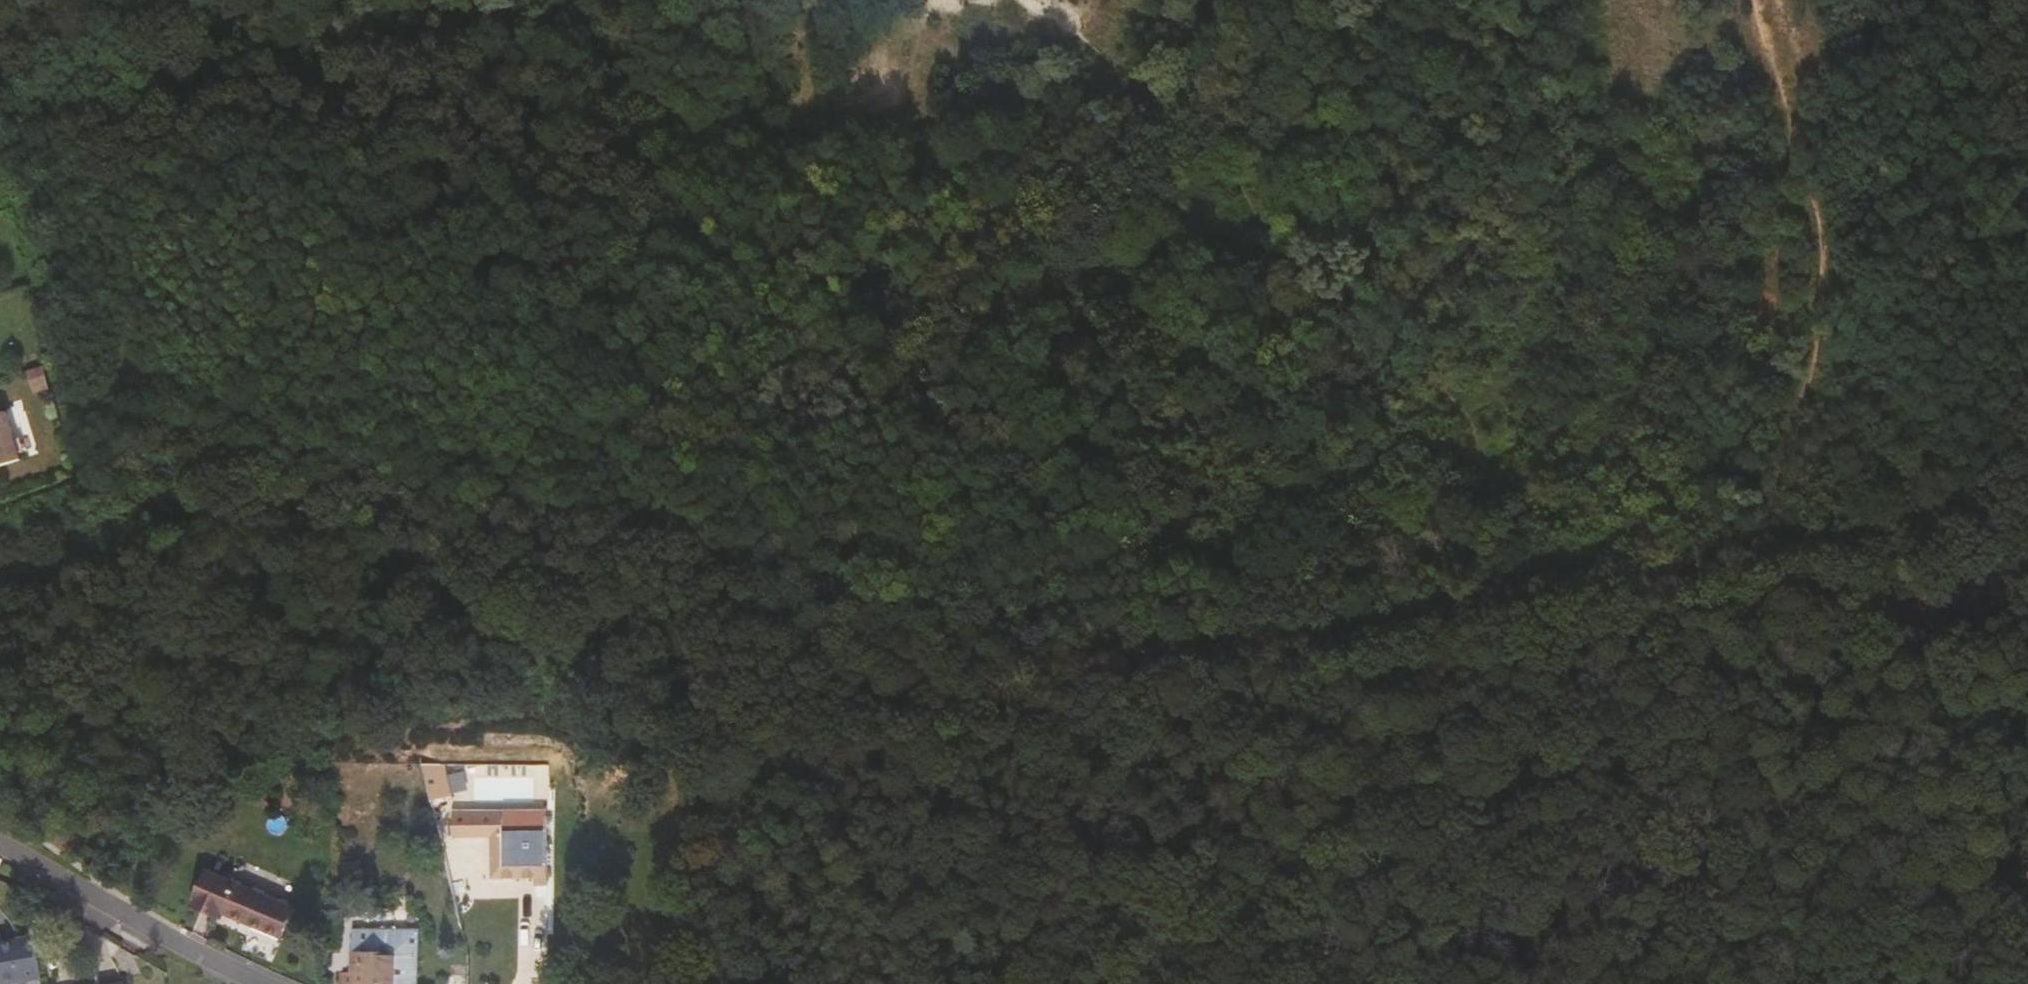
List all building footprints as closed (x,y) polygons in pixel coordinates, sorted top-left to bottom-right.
[(9,461),(0,437),(0,464),(9,461)] [(436,799),(456,794),(447,760),(427,765),(436,799)] [(537,883),(549,883),(550,827),(548,828),(548,814),(526,814),(526,810),(454,810),(455,834),(493,835),(493,874),(536,875),(537,883)] [(296,908),(209,872),(196,902),(283,938),(296,908)] [(380,957),(380,932),(359,931),(357,956),(380,957)] [(380,932),(380,957),(357,956),(355,956),(354,974),(343,974),(343,983),(419,983),(421,932),(380,932)] [(36,938),(0,943),(0,944),(1,948),(0,948),(0,983),(11,983),(42,979),(36,938)]
